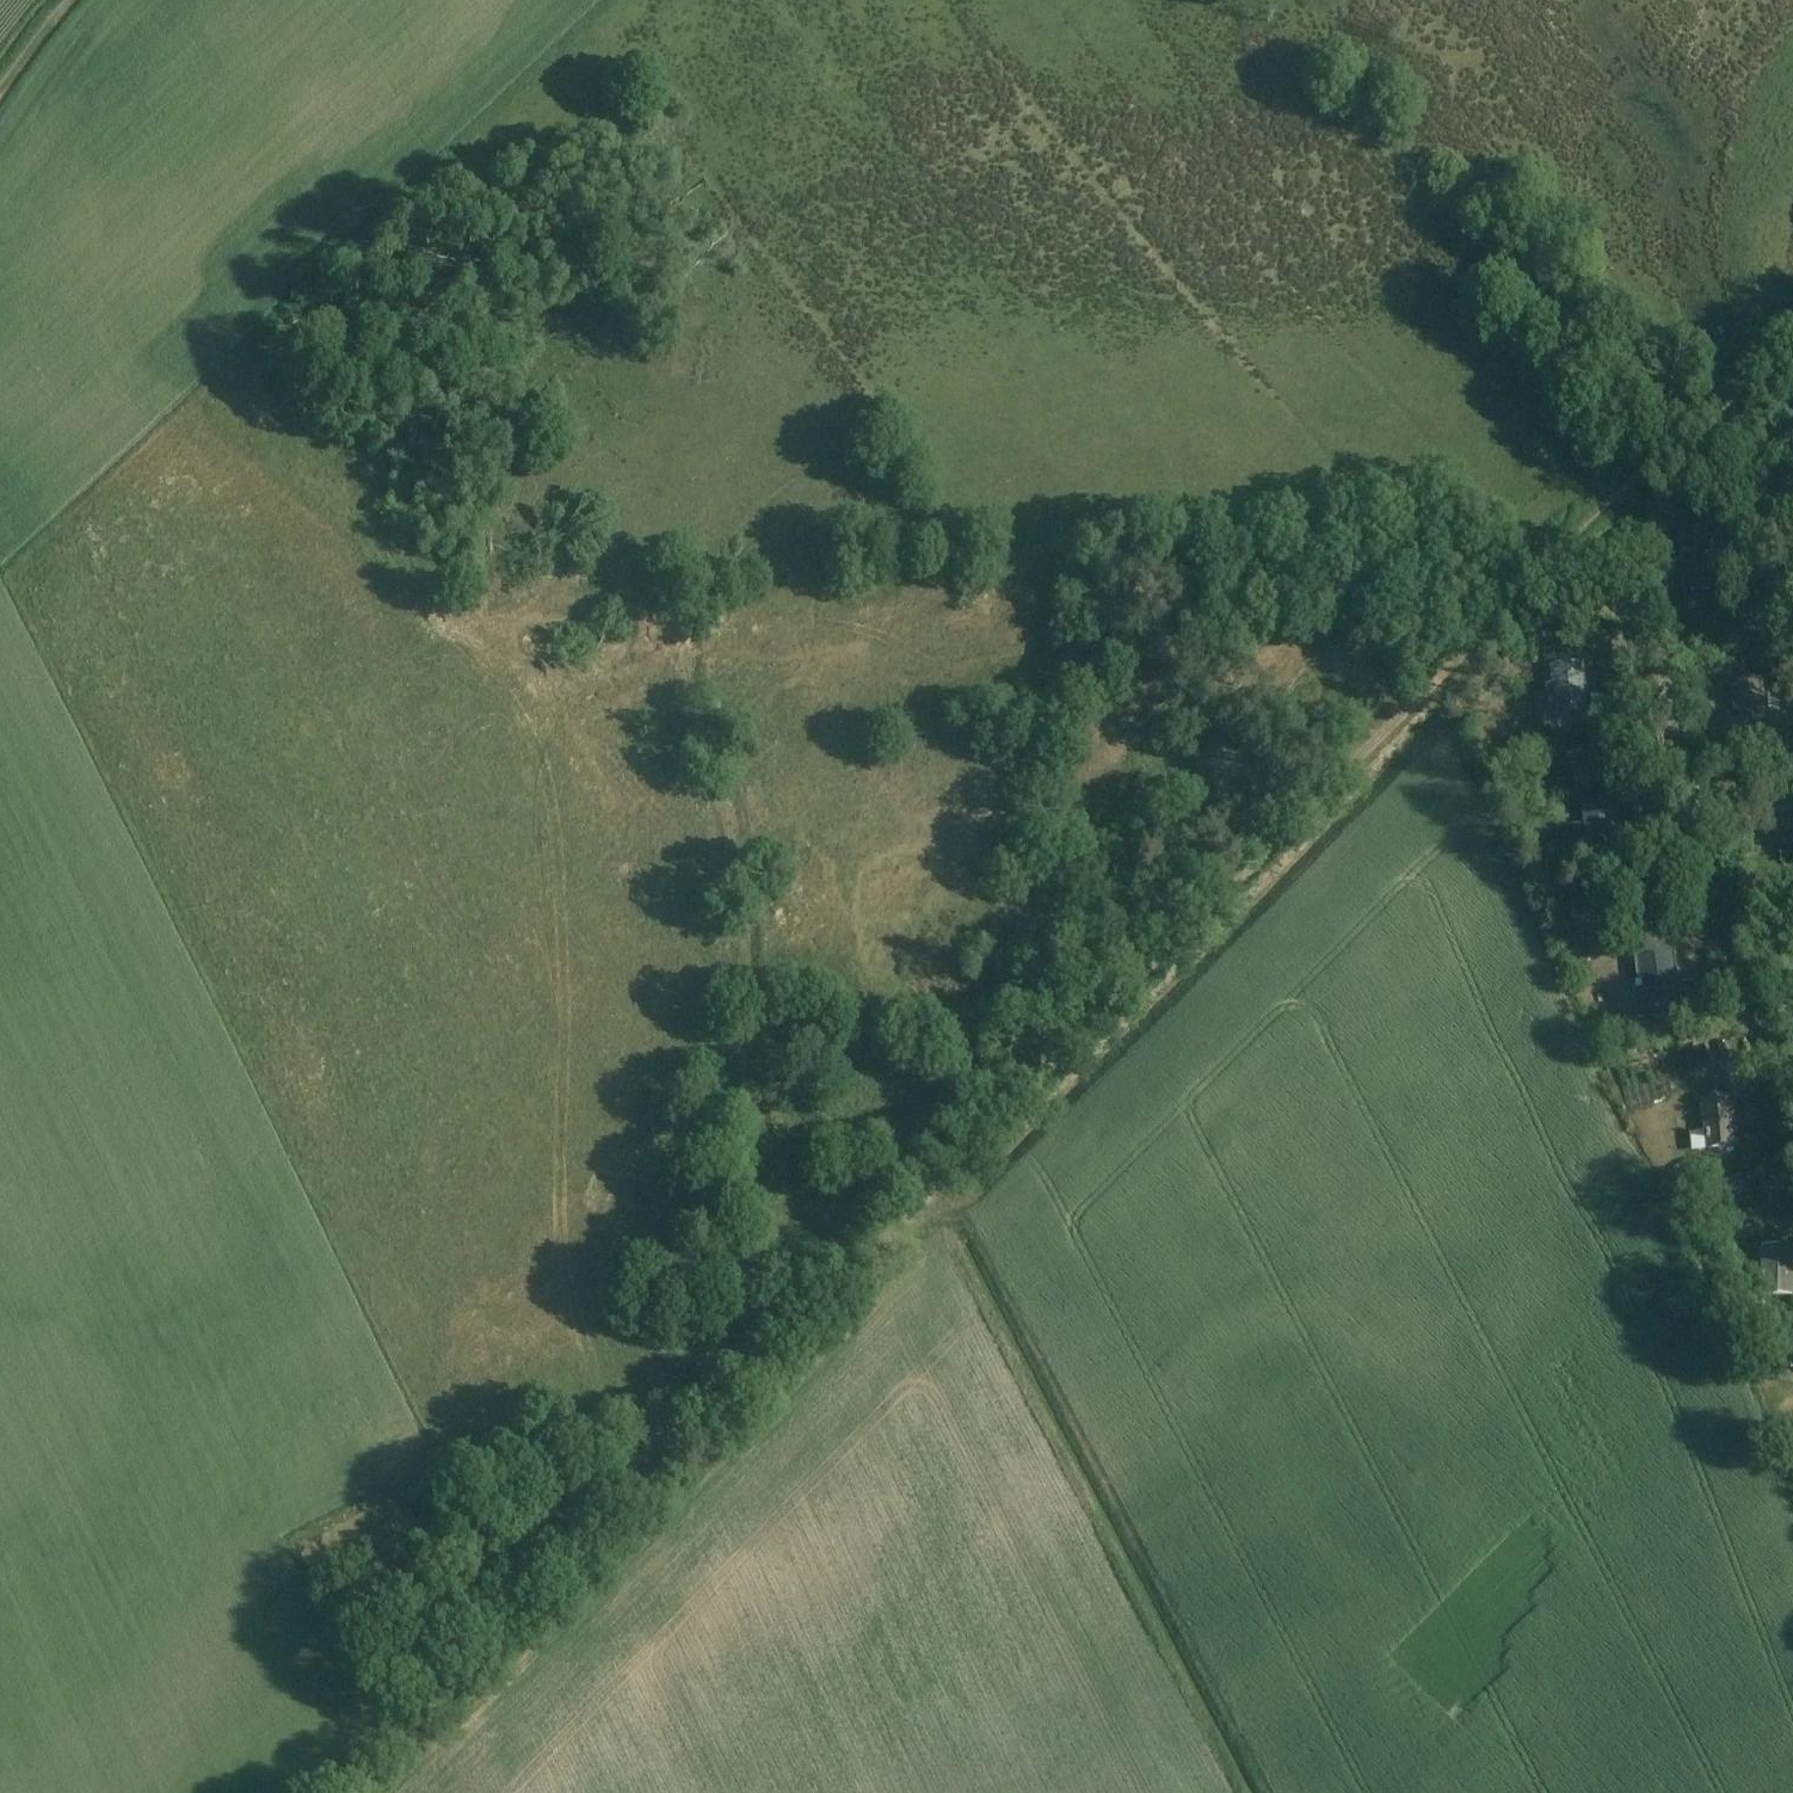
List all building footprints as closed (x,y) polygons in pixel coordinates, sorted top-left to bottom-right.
[(1546,689),(1547,711),(1557,710),(1558,718),(1588,716),(1584,668),(1554,671),(1556,688),(1546,689)] [(1735,686),(1739,734),(1769,731),(1765,684),(1735,686)] [(1555,752),(1542,744),(1533,758),(1546,766),(1555,752)] [(1583,809),(1586,861),(1589,861),(1619,859),(1616,811),(1616,807),(1604,808),(1604,798),(1584,799),(1585,809),(1583,809)] [(1783,820),(1785,846),(1792,846),(1792,819),(1783,820)] [(1588,932),(1592,960),(1618,956),(1614,928),(1588,932)] [(1682,1015),(1671,933),(1632,939),(1639,988),(1633,988),(1638,1021),(1682,1015)] [(1704,1044),(1686,1051),(1693,1069),(1710,1063),(1704,1044)] [(1715,1076),(1732,1073),(1728,1048),(1717,1050),(1720,1065),(1713,1066),(1715,1076)] [(1705,1104),(1710,1152),(1738,1149),(1733,1101),(1705,1104)] [(1792,1298),(1792,1252),(1766,1251),(1764,1297),(1792,1298)]
